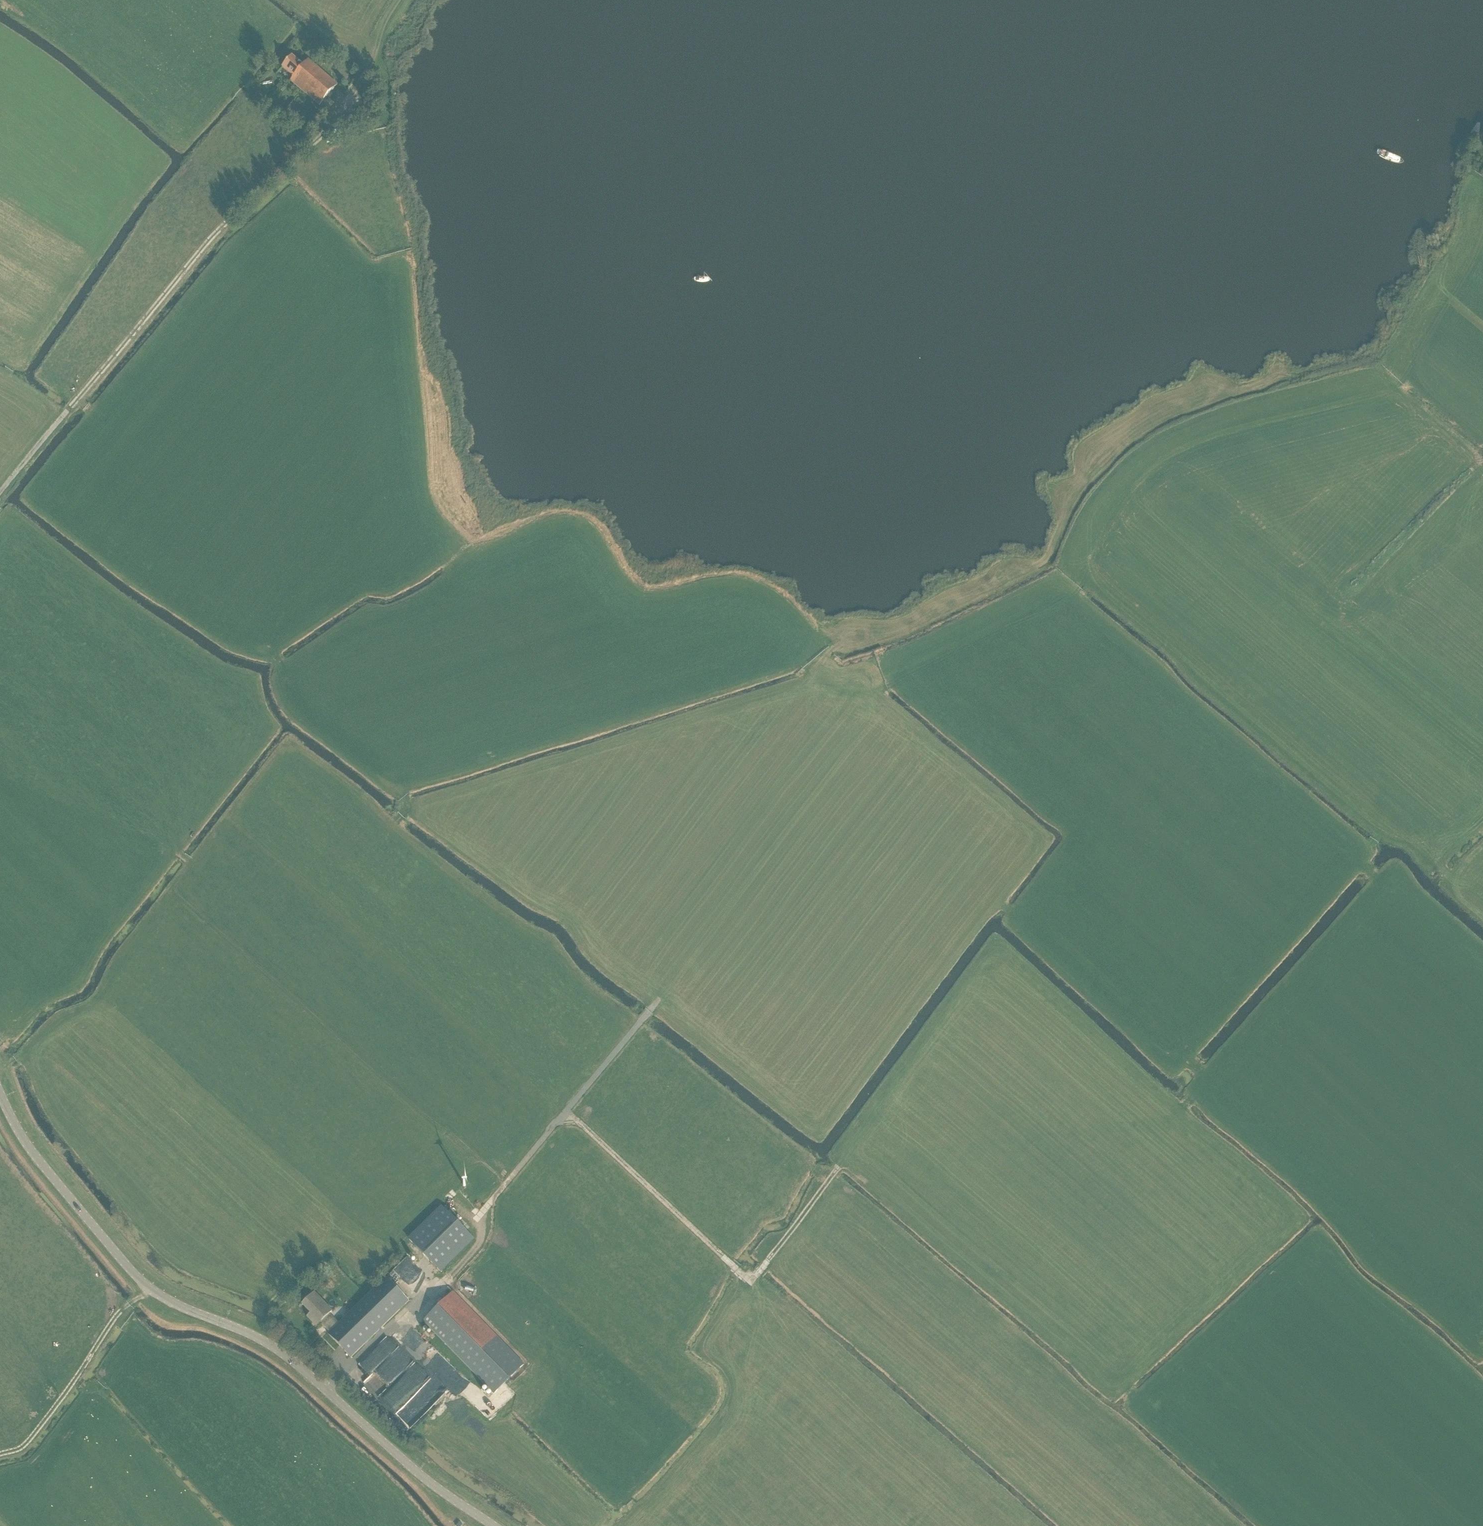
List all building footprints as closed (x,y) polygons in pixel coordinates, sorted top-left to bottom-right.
[(321,107),(323,105),(321,104),(337,85),(308,60),(303,66),(292,56),(282,67),(293,77),(290,80),(321,107)] [(363,125),(369,120),(362,110),(355,115),(363,125)] [(473,1238),(443,1207),(409,1239),(440,1271),(473,1238)] [(351,1357),(436,1274),(413,1251),(339,1323),(329,1313),(332,1311),(314,1293),(302,1304),(311,1313),(307,1317),(316,1326),(320,1323),(329,1332),(328,1333),(351,1357)] [(423,1321),(442,1340),(473,1372),(503,1343),(453,1292),(423,1321)] [(376,1364),(385,1355),(379,1348),(370,1357),(376,1364)] [(448,1394),(445,1392),(429,1408),(439,1418),(465,1391),(467,1393),(473,1386),(464,1377),(448,1394)] [(395,1395),(385,1403),(394,1413),(414,1395),(406,1386),(395,1395)]
